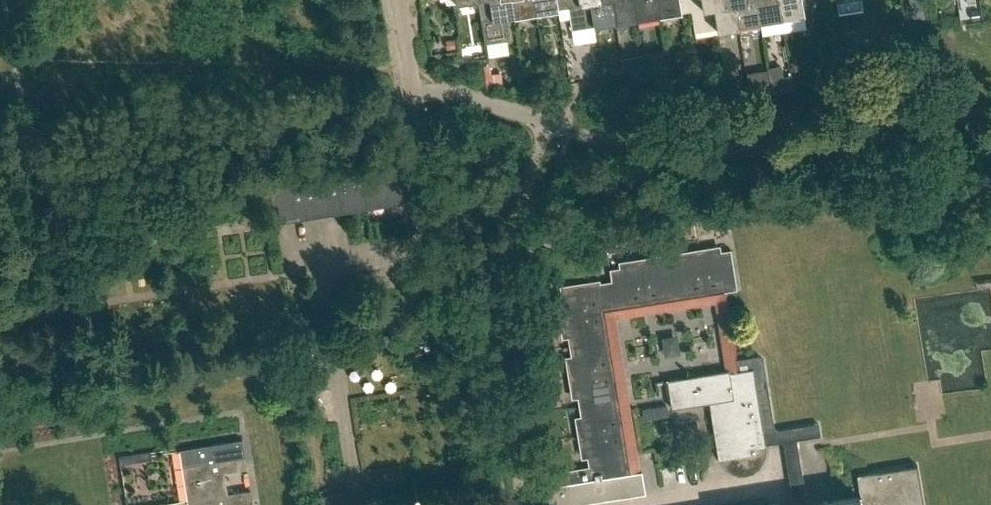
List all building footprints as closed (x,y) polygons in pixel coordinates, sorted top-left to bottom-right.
[(492,17),(481,19),(485,43),(508,39),(504,17),(514,16),(511,0),(489,0),(492,17)] [(514,16),(536,12),(534,0),(511,0),(514,16)] [(536,12),(557,9),(556,0),(534,0),(536,12)] [(578,0),(556,0),(557,9),(568,7),(571,29),(593,25),(589,2),(579,4),(578,0)] [(601,0),(578,0),(579,4),(589,2),(593,25),(615,22),(611,0),(603,0),(601,0)] [(615,22),(637,18),(634,0),(611,0),(615,22)] [(637,18),(659,15),(656,0),(634,0),(637,18)] [(659,15),(680,11),(678,0),(656,0),(659,15)] [(701,0),(678,0),(680,11),(691,10),(694,32),(716,28),(713,5),(702,6),(701,0)] [(723,0),(701,0),(702,6),(713,5),(716,28),(738,24),(735,1),(723,3),(723,0)] [(723,3),(735,1),(738,24),(760,21),(757,0),(723,0),(723,3)] [(760,21),(782,17),(779,0),(757,0),(760,21)] [(782,17),(804,13),(802,0),(779,0),(782,17)] [(271,222),(276,221),(408,200),(403,166),(271,188),(271,190),(265,191),(271,222)] [(698,246),(705,292),(736,287),(730,247),(717,249),(716,244),(698,246)] [(676,297),(705,292),(698,246),(681,249),(682,255),(669,257),(676,297)] [(676,297),(669,257),(657,259),(656,254),(638,256),(646,302),(676,297)] [(615,308),(646,302),(638,256),(621,259),(622,265),(610,267),(609,267),(611,283),(615,308)] [(558,317),(604,309),(599,278),(559,285),(561,298),(555,299),(558,317)] [(569,345),(609,339),(604,309),(558,317),(561,334),(567,333),(569,345)] [(377,340),(379,351),(395,349),(393,337),(377,340)] [(568,376),(614,369),(609,339),(569,345),(571,358),(565,359),(568,376)] [(915,463),(857,473),(860,494),(806,503),(795,438),(819,434),(817,421),(776,428),(773,426),(762,357),(757,353),(739,357),(740,366),(666,378),(671,406),(711,400),(720,456),(742,452),(741,446),(782,440),(793,504),(922,504),(915,463)] [(578,405),(618,399),(614,369),(568,376),(570,394),(576,393),(578,405)] [(574,419),(577,436),(623,429),(618,399),(578,405),(580,418),(574,419)] [(588,466),(628,459),(623,429),(577,436),(580,454),(586,453),(588,465),(588,466)] [(227,494),(226,493),(223,471),(238,469),(238,470),(246,468),(242,439),(180,449),(188,500),(227,494)] [(555,470),(557,484),(581,481),(630,473),(628,459),(588,466),(588,465),(555,470)] [(584,502),(645,492),(641,471),(630,473),(581,481),(584,502)] [(557,484),(547,486),(550,504),(565,504),(584,502),(581,481),(557,484)] [(228,504),(243,502),(243,503),(252,501),(250,489),(226,493),(227,494),(188,500),(189,504),(228,504)] [(346,492),(334,494),(336,504),(348,504),(346,492)] [(334,494),(322,496),(324,504),(336,504),(334,494)]
